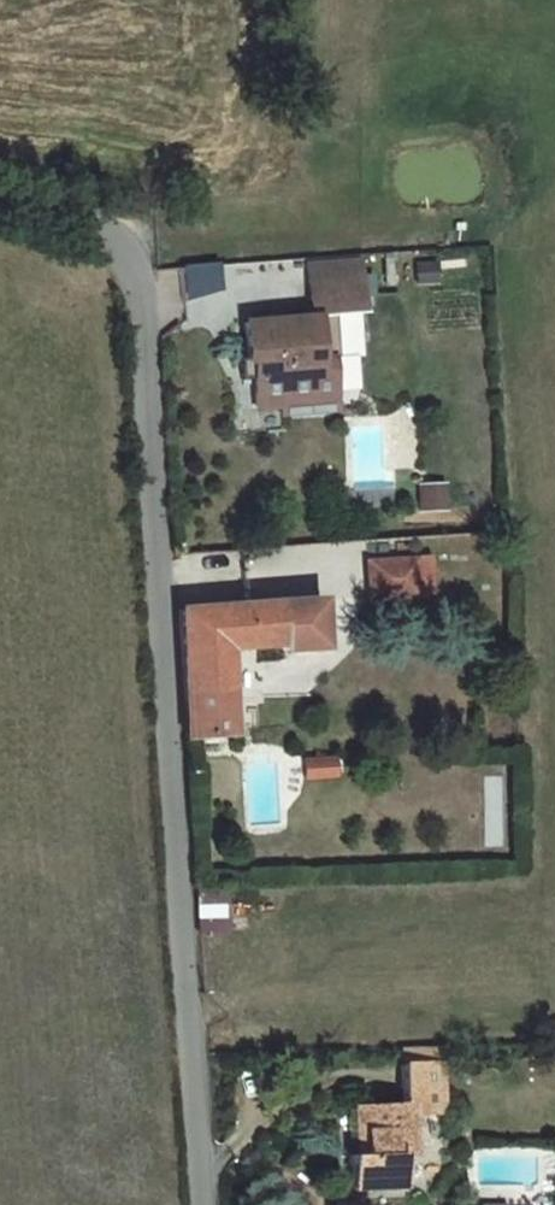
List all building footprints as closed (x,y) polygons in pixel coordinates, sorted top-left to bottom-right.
[(367,335),(304,341),(306,356),(368,351),(367,335)] [(318,433),(314,392),(372,386),(368,351),(306,356),(309,392),(241,399),(244,433),(258,433),(259,446),(254,447),(258,483),(288,481),(287,467),(333,463),(330,431),(318,433)] [(419,506),(441,505),(440,482),(417,484),(419,506)] [(444,558),(420,559),(421,581),(445,579),(444,558)] [(334,679),(187,694),(198,823),(253,818),(246,731),(296,726),(304,734),(340,730),(334,679)] [(332,772),(331,756),(301,759),(302,775),(332,772)] [(336,1156),(337,1192),(395,1190),(393,1154),(410,1153),(408,1116),(440,1114),(437,1046),(392,1047),(395,1102),(345,1104),(347,1156),(336,1156)]
